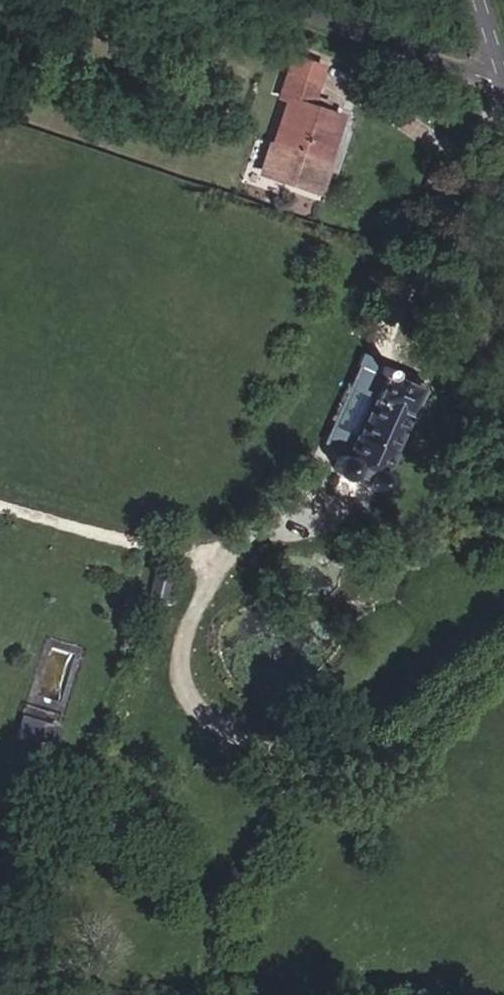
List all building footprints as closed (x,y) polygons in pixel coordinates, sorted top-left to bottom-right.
[(284,105),(265,157),(317,176),(336,124),(306,113),(313,94),(283,83),(276,102),(284,105)] [(265,157),(257,177),(310,196),(317,176),(265,157)] [(396,412),(403,415),(417,383),(401,375),(397,380),(385,376),(381,365),(374,360),(366,364),(362,374),(371,382),(361,408),(354,406),(339,439),(346,443),(343,451),(325,455),(319,465),(321,476),(334,480),(343,474),(355,478),(365,491),(376,490),(383,480),(375,462),(396,412)] [(146,607),(161,610),(171,574),(157,571),(146,607)] [(55,746),(61,727),(23,715),(17,735),(55,746)]
